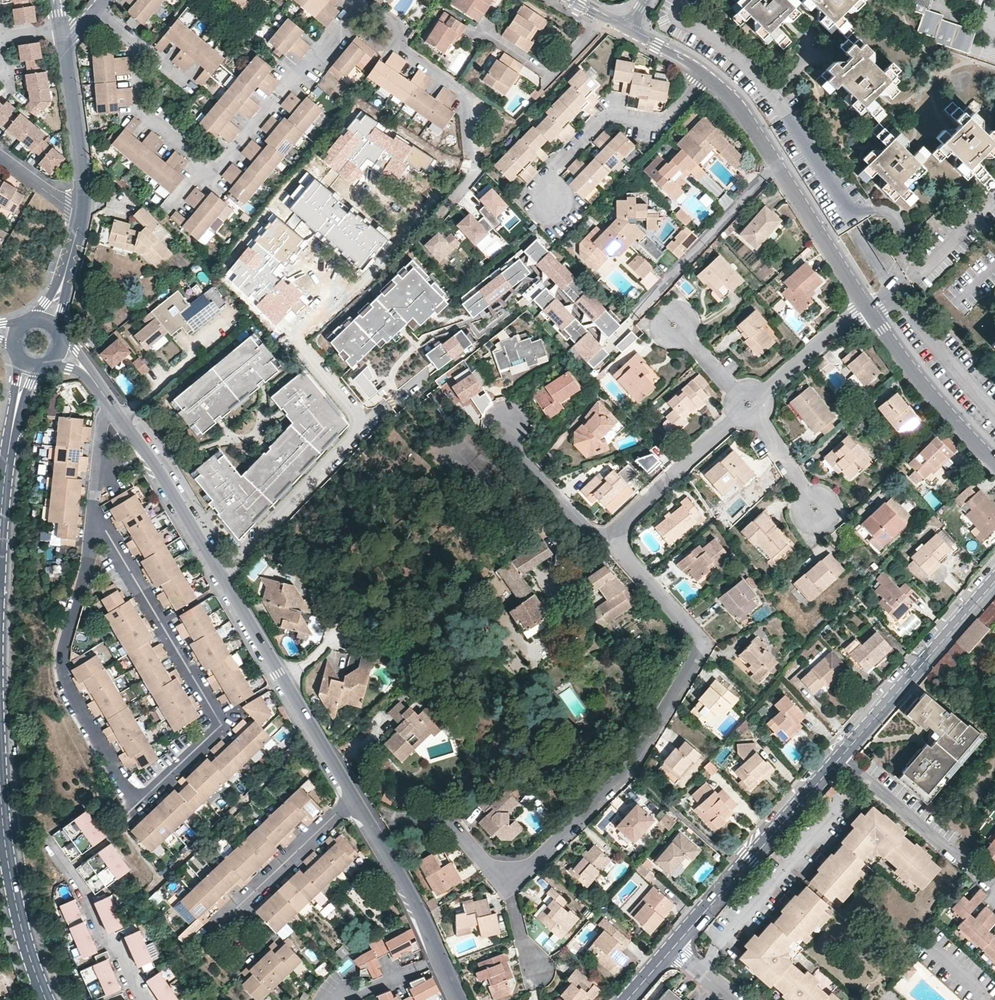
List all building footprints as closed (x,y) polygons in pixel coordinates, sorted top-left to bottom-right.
[(18,2),(18,8),(15,9),(16,16),(17,26),(39,23),(37,6),(32,7),(31,0),(18,2)] [(144,25),(154,13),(138,0),(124,0),(132,6),(130,8),(128,11),(144,25)] [(154,13),(164,1),(162,0),(138,0),(154,13)] [(255,0),(230,0),(245,13),(255,0)] [(315,18),(329,0),(309,0),(302,8),(315,18)] [(315,18),(327,28),(340,12),(337,9),(334,7),(340,0),(329,0),(315,18)] [(483,16),(490,6),(486,3),(488,0),(458,0),(454,6),(478,22),(483,16)] [(800,3),(798,0),(786,0),(750,0),(749,0),(734,0),(737,2),(731,8),(737,13),(732,18),(740,26),(750,16),(760,26),(755,31),(768,44),(774,39),(783,49),(792,42),(776,26),(787,16),(792,21),(800,13),(795,8),(800,3)] [(847,39),(855,32),(840,16),(850,6),(854,11),(865,0),(803,0),(800,3),(808,10),(814,5),(824,16),(819,21),(831,33),(837,28),(847,39)] [(968,53),(975,31),(941,20),(943,15),(926,10),(927,7),(930,0),(906,0),(917,4),(914,11),(923,14),(918,32),(935,37),(933,42),(968,53)] [(502,37),(526,53),(530,48),(534,43),(530,40),(538,29),(544,19),(523,5),(502,37)] [(443,54),(451,43),(457,33),(460,36),(463,31),(466,27),(445,12),(425,42),(443,54)] [(429,18),(425,15),(419,25),(423,28),(429,18)] [(127,22),(135,29),(140,25),(131,17),(127,22)] [(299,37),(304,31),(288,18),(278,30),(306,53),(309,50),(311,47),(299,37)] [(190,29),(178,19),(166,34),(154,47),(161,53),(171,42),(174,44),(176,46),(190,29)] [(544,19),(538,29),(541,31),(548,21),(544,19)] [(190,29),(176,46),(179,48),(181,50),(172,62),(178,67),(202,39),(190,29)] [(268,42),(284,55),(289,50),(301,60),(303,57),(306,53),(278,30),(268,42)] [(457,33),(451,43),(454,45),(460,36),(457,33)] [(364,51),(368,46),(357,36),(348,48),(342,54),(356,65),(366,53),(364,51)] [(868,113),(878,123),(886,114),(871,99),(881,89),(891,100),(900,91),(894,86),(900,81),(894,75),(899,70),(891,62),(881,73),(865,57),(871,52),(858,38),(852,44),(847,39),(840,47),(850,57),(839,68),(834,62),(816,80),(829,93),(839,83),(855,99),(850,105),(862,118),(868,113)] [(214,49),(202,39),(178,67),(185,73),(195,61),(197,63),(200,65),(214,49)] [(28,62),(29,68),(43,66),(42,60),(44,59),(42,43),(20,46),(21,53),(22,63),(28,62)] [(195,81),(202,86),(225,58),(214,49),(200,65),(202,67),(205,70),(195,81)] [(114,51),(92,53),(94,69),(130,66),(129,57),(114,58),(114,55),(114,51)] [(381,62),(379,60),(367,77),(380,86),(400,57),(393,52),(384,64),(381,62)] [(518,73),(523,66),(510,57),(504,53),(499,61),(496,59),(482,81),(500,93),(508,82),(512,84),(515,86),(522,76),(518,73)] [(333,65),(328,71),(339,81),(344,75),(346,77),(356,65),(342,54),(333,65)] [(271,71),(273,68),(257,55),(247,66),(275,90),(280,83),(269,73),(271,71)] [(380,86),(392,95),(404,78),(401,76),(398,74),(407,61),(400,57),(380,86)] [(634,63),(616,60),(613,79),(618,80),(623,81),(621,93),(625,94),(629,95),(633,72),(634,63)] [(95,83),(116,82),(116,79),(115,76),(130,75),(130,66),(94,69),(95,83)] [(275,90),(247,66),(237,78),(253,92),(256,90),(258,87),(269,96),(275,90)] [(405,104),(425,74),(418,69),(410,82),(407,80),(404,78),(392,95),(399,100),(405,104)] [(568,82),(572,86),(592,106),(598,101),(590,93),(594,88),(597,85),(581,69),(568,82)] [(651,76),(633,72),(629,95),(634,96),(640,97),(638,109),(642,110),(645,110),(650,79),(651,76)] [(670,75),(655,73),(654,80),(658,81),(668,83),(670,75)] [(405,104),(418,113),(430,96),(427,93),(424,91),(432,79),(425,74),(405,104)] [(252,94),(253,92),(237,78),(227,90),(255,113),(261,107),(249,97),(252,94)] [(650,79),(645,110),(649,111),(653,112),(655,100),(660,101),(666,102),(669,83),(668,83),(658,81),(654,80),(650,79)] [(95,83),(96,99),(132,96),(132,87),(117,89),(116,85),(116,82),(95,83)] [(504,95),(512,84),(508,82),(500,93),(504,95)] [(572,86),(560,99),(576,115),(579,112),(583,108),(591,116),(596,111),(592,106),(572,86)] [(430,121),(451,92),(444,87),(435,100),(432,97),(430,96),(418,113),(430,121)] [(53,103),(51,88),(30,91),(31,98),(31,102),(26,108),(37,117),(42,111),(44,113),(53,103)] [(546,91),(542,89),(539,92),(536,89),(531,95),(537,101),(546,91)] [(255,113),(227,90),(217,102),(234,116),(236,113),(238,111),(249,120),(255,113)] [(323,110),(307,96),(305,99),(303,102),(291,92),(286,99),(314,122),(323,110)] [(443,130),(455,113),(452,111),(449,109),(458,96),(451,92),(430,121),(443,130)] [(132,96),(96,99),(98,115),(119,113),(119,109),(118,106),(133,105),(132,96)] [(314,122),(286,99),(280,106),(292,115),(290,117),(288,120),(304,133),(314,122)] [(576,115),(560,99),(546,113),(548,115),(570,137),(576,131),(568,123),(572,119),(576,115)] [(2,125),(12,114),(16,109),(8,102),(4,106),(2,104),(0,103),(0,127),(2,125)] [(232,118),(234,116),(217,102),(207,114),(235,137),(241,130),(230,121),(232,118)] [(994,142),(994,134),(991,130),(985,135),(975,125),(981,120),(968,106),(962,112),(953,102),(945,110),(960,125),(949,135),(944,130),(936,138),(942,143),(931,154),(939,162),(949,151),(960,161),(954,167),(968,180),(973,174),(988,190),(994,183),(994,179),(976,161),(986,151),(991,156),(994,152),(994,144),(994,143),(994,142)] [(378,122),(360,109),(322,162),(353,185),(368,165),(378,172),(395,184),(409,165),(417,171),(420,167),(425,170),(432,160),(397,135),(393,140),(375,126),(378,122)] [(17,118),(12,114),(2,125),(8,129),(7,131),(19,141),(34,125),(21,114),(17,118)] [(207,114),(197,125),(214,140),(216,137),(219,134),(230,144),(235,137),(207,114)] [(565,143),(570,137),(548,115),(535,128),(547,140),(550,142),(553,138),(557,134),(565,143)] [(294,145),(304,133),(288,120),(284,117),(282,120),(280,122),(272,116),(266,122),(294,145)] [(134,117),(111,145),(123,154),(136,138),(134,136),(131,134),(141,123),(134,117)] [(678,145),(682,149),(697,164),(713,147),(735,168),(738,164),(743,159),(721,138),(723,136),(704,118),(678,145)] [(294,145),(266,122),(261,129),(269,136),(267,138),(264,141),(267,144),(284,158),(294,145)] [(921,164),(931,154),(923,146),(912,156),(902,147),(908,141),(894,127),(888,133),(878,123),(870,131),(886,146),(876,156),(870,151),(863,159),(868,164),(858,175),(866,183),(876,172),(886,183),(880,188),(894,201),(899,195),(909,206),(917,198),(902,183),(913,172),(918,177),(925,169),(921,164)] [(47,136),(34,125),(19,141),(33,152),(38,156),(47,145),(42,141),(47,136)] [(533,126),(520,140),(536,155),(543,162),(548,156),(540,147),(543,144),(547,140),(535,128),(533,126)] [(139,140),(136,138),(123,154),(135,164),(158,137),(151,131),(142,143),(139,140)] [(621,159),(634,145),(620,132),(616,136),(613,140),(604,132),(599,137),(621,159)] [(158,137),(135,164),(147,174),(161,158),(158,156),(156,154),(165,143),(158,137)] [(595,159),(608,172),(621,159),(599,137),(594,143),(602,151),(599,155),(595,159)] [(274,169),(284,158),(267,144),(265,146),(263,149),(252,140),(246,146),(274,169)] [(520,140),(507,153),(532,177),(538,171),(529,163),(533,159),(536,155),(520,140)] [(52,149),(47,145),(38,156),(43,160),(39,165),(52,176),(65,160),(53,149),(52,149)] [(274,169),(246,146),(241,153),(252,162),(250,165),(248,167),(264,181),(274,169)] [(702,177),(706,172),(697,164),(682,149),(668,164),(666,163),(651,178),(668,195),(677,186),(680,188),(686,182),(684,179),(680,175),(687,169),(690,173),(698,180),(702,177)] [(163,160),(161,158),(147,174),(159,184),(182,156),(175,151),(166,162),(163,160)] [(532,177),(507,153),(494,166),(511,182),(514,178),(518,174),(526,183),(532,177)] [(182,156),(159,184),(171,194),(179,184),(185,178),(182,175),(179,173),(189,162),(182,156)] [(573,164),(596,185),(608,172),(595,159),(591,163),(588,166),(579,158),(573,164)] [(255,193),(264,181),(248,167),(245,170),(244,172),(233,163),(227,170),(255,193)] [(569,185),(583,199),(596,185),(573,164),(567,169),(576,178),(573,182),(569,185)] [(684,179),(690,173),(687,169),(680,175),(684,179)] [(230,189),(228,191),(245,205),(255,193),(227,170),(221,176),(232,185),(230,189)] [(334,192),(316,177),(289,210),(362,271),(388,240),(370,225),(368,228),(360,222),(363,219),(357,214),(355,217),(349,211),(347,213),(336,203),(338,201),(335,198),(331,195),(334,192)] [(716,197),(723,191),(713,179),(706,185),(716,197)] [(7,181),(6,182),(0,193),(0,208),(2,205),(16,213),(26,196),(26,195),(19,191),(20,189),(7,181)] [(684,191),(680,188),(677,186),(668,195),(675,200),(684,191)] [(228,204),(221,199),(212,191),(207,197),(195,187),(193,190),(190,194),(218,217),(228,204)] [(706,207),(713,200),(705,192),(698,199),(706,207)] [(616,219),(610,226),(630,245),(635,240),(636,239),(638,241),(642,238),(645,234),(635,225),(635,218),(646,218),(646,230),(659,231),(658,226),(661,226),(661,217),(658,218),(658,213),(654,209),(647,209),(647,204),(635,204),(635,193),(626,193),(626,200),(617,200),(616,219)] [(218,217),(190,194),(187,197),(185,200),(196,210),(192,215),(208,229),(218,217)] [(717,200),(724,210),(733,204),(726,194),(717,200)] [(151,233),(161,224),(143,205),(138,210),(133,215),(145,227),(140,232),(129,229),(131,224),(114,219),(108,244),(144,254),(158,268),(172,254),(151,233)] [(765,207),(740,234),(756,249),(781,221),(768,209),(765,207)] [(680,208),(674,215),(675,216),(682,222),(686,225),(691,219),(680,208)] [(174,214),(171,217),(198,240),(208,229),(192,215),(188,220),(176,210),(174,214)] [(252,218),(244,212),(240,217),(247,224),(252,218)] [(493,228),(483,217),(477,223),(469,214),(457,225),(474,245),(493,228)] [(925,224),(933,231),(943,222),(935,214),(925,224)] [(682,222),(675,216),(672,220),(678,227),(682,222)] [(299,246),(304,240),(278,217),(271,225),(269,223),(264,228),(267,230),(261,237),(259,235),(255,240),(257,242),(251,249),(249,247),(222,276),(273,321),(277,324),(279,321),(299,298),(303,293),(284,276),(280,280),(277,277),(272,272),(281,262),(285,266),(291,260),(288,258),(294,252),(296,253),(301,248),(299,246)] [(687,250),(698,238),(686,225),(675,238),(676,239),(685,247),(687,250)] [(630,245),(610,226),(603,232),(597,226),(580,244),(581,256),(596,271),(611,255),(615,256),(618,256),(630,245)] [(498,234),(493,228),(474,245),(479,250),(498,234)] [(208,229),(198,240),(204,245),(213,233),(208,229)] [(451,234),(445,239),(439,233),(424,246),(439,262),(460,244),(451,234)] [(658,245),(645,234),(642,238),(638,241),(636,239),(635,240),(654,259),(661,252),(656,247),(658,245)] [(538,237),(534,241),(541,248),(543,246),(545,245),(538,237)] [(682,250),(685,247),(676,239),(674,242),(682,250)] [(666,247),(678,259),(685,252),(682,250),(674,242),(672,240),(666,247)] [(541,248),(534,241),(522,252),(547,278),(548,278),(605,339),(614,331),(618,327),(603,312),(604,311),(595,301),(593,302),(584,293),(582,295),(576,288),(579,284),(574,278),(562,265),(561,266),(555,259),(553,261),(547,254),(548,252),(543,246),(541,248)] [(548,252),(547,254),(553,261),(555,259),(557,258),(550,250),(548,252)] [(460,298),(462,303),(519,258),(515,254),(460,298)] [(642,279),(653,268),(639,254),(628,266),(642,279)] [(719,256),(698,275),(708,286),(720,299),(741,280),(719,256)] [(530,273),(519,258),(462,303),(461,304),(473,319),(530,273)] [(350,368),(351,368),(375,344),(381,338),(385,342),(405,322),(410,317),(418,324),(432,310),(434,313),(449,298),(409,259),(402,266),(406,270),(399,277),(395,273),(390,278),(391,280),(394,282),(381,295),(378,292),(368,303),(370,306),(359,317),(357,314),(351,320),(340,330),(336,326),(331,331),(335,336),(329,342),(338,353),(341,349),(349,356),(344,360),(350,368)] [(781,294),(785,298),(789,294),(804,310),(813,301),(810,298),(807,295),(813,289),(822,281),(812,270),(805,262),(783,282),(788,287),(781,294)] [(406,270),(402,266),(395,273),(399,277),(406,270)] [(661,276),(653,268),(642,279),(639,282),(647,290),(648,289),(661,276)] [(600,278),(594,284),(603,293),(609,286),(600,278)] [(381,295),(394,282),(391,280),(378,292),(381,295)] [(576,288),(582,295),(584,293),(586,292),(579,284),(576,288)] [(593,369),(607,355),(541,287),(538,290),(533,285),(523,295),(531,304),(534,301),(543,311),(545,309),(552,317),(550,318),(556,324),(557,322),(571,337),(570,338),(575,344),(576,342),(583,350),(579,354),(593,369)] [(603,293),(607,296),(613,290),(609,286),(603,293)] [(223,302),(213,288),(191,304),(180,312),(189,324),(192,328),(193,329),(227,303),(225,300),(223,302)] [(191,304),(178,289),(151,311),(169,332),(172,335),(178,330),(182,326),(184,329),(189,324),(180,312),(191,304)] [(807,295),(810,298),(816,293),(813,289),(807,295)] [(584,293),(593,302),(595,301),(596,299),(588,290),(586,292),(584,293)] [(789,294),(785,298),(800,314),(804,310),(789,294)] [(370,306),(368,303),(357,314),(359,317),(370,306)] [(492,309),(497,318),(506,313),(502,304),(492,309)] [(550,318),(552,317),(545,309),(543,311),(541,314),(547,321),(550,318)] [(603,312),(618,327),(621,325),(606,309),(604,311),(603,312)] [(738,325),(743,331),(748,337),(745,340),(743,341),(747,345),(751,349),(757,343),(765,351),(775,342),(762,327),(766,323),(754,309),(738,325)] [(169,332),(151,311),(143,318),(148,324),(134,335),(147,350),(154,345),(169,332)] [(340,330),(351,320),(347,315),(336,326),(340,330)] [(410,317),(405,322),(412,330),(418,324),(410,317)] [(571,337),(557,322),(556,324),(553,327),(567,341),(570,338),(571,337)] [(189,324),(184,329),(188,333),(192,328),(189,324)] [(438,369),(471,343),(460,329),(441,343),(440,342),(426,354),(435,365),(438,369)] [(257,347),(263,342),(253,330),(247,335),(257,347)] [(329,342),(335,336),(331,331),(325,337),(329,342)] [(614,331),(605,339),(614,348),(622,340),(614,331)] [(748,337),(743,331),(740,334),(745,340),(748,337)] [(465,335),(471,343),(475,340),(469,332),(465,335)] [(528,338),(526,333),(516,336),(518,342),(528,338)] [(98,344),(89,334),(84,338),(93,348),(98,344)] [(617,357),(635,340),(629,334),(622,340),(614,348),(611,350),(617,357)] [(247,335),(173,400),(183,412),(178,417),(189,430),(195,425),(205,436),(219,424),(217,422),(222,418),(224,420),(260,388),(258,386),(263,382),(265,383),(279,371),(269,360),(274,355),(263,342),(257,347),(247,335)] [(501,349),(495,352),(496,357),(498,361),(501,370),(505,368),(511,367),(509,362),(524,358),(527,366),(527,367),(538,363),(537,359),(546,355),(540,339),(530,342),(528,338),(518,342),(516,336),(506,339),(501,349)] [(132,352),(120,337),(100,353),(113,368),(122,361),(132,352)] [(375,344),(379,348),(385,342),(381,338),(375,344)] [(572,346),(579,354),(583,350),(576,342),(575,344),(572,346)] [(757,343),(751,349),(758,358),(765,351),(757,343)] [(841,358),(855,373),(865,384),(879,371),(869,359),(862,351),(859,353),(853,347),(841,358)] [(341,349),(338,353),(344,360),(349,356),(341,349)] [(636,353),(612,375),(638,403),(654,387),(644,376),(648,372),(646,369),(642,366),(645,363),(636,353)] [(279,371),(285,366),(274,355),(269,360),(279,371)] [(150,369),(139,356),(132,362),(143,375),(150,369)] [(479,365),(470,372),(480,387),(488,382),(487,380),(494,378),(489,364),(498,361),(496,357),(487,360),(488,363),(479,366),(479,365)] [(524,358),(509,362),(511,367),(512,370),(527,366),(524,358)] [(501,370),(498,361),(489,364),(494,378),(502,375),(501,370)] [(470,372),(467,368),(452,378),(456,383),(451,387),(461,402),(471,395),(481,389),(480,387),(470,372)] [(237,539),(350,425),(303,369),(270,397),(281,409),(283,408),(287,413),(285,414),(291,422),(267,446),(269,448),(264,453),(263,451),(239,475),(222,454),(215,460),(211,455),(194,468),(199,473),(193,479),(212,501),(208,504),(237,539)] [(375,379),(369,369),(355,382),(372,400),(380,393),(371,382),(375,379)] [(548,418),(563,408),(559,403),(567,398),(579,389),(567,372),(532,396),(540,406),(548,418)] [(865,384),(855,373),(849,378),(860,389),(865,384)] [(698,374),(692,380),(702,390),(708,384),(698,374)] [(702,390),(692,380),(667,403),(673,410),(665,417),(667,419),(677,430),(678,431),(686,423),(683,419),(696,406),(699,408),(702,405),(704,403),(702,401),(708,396),(702,390)] [(802,391),(793,398),(807,415),(803,418),(815,432),(820,428),(825,434),(835,426),(830,420),(835,416),(809,385),(802,391)] [(895,392),(878,407),(903,437),(921,422),(910,410),(895,392)] [(559,403),(563,408),(571,403),(567,398),(559,403)] [(807,415),(793,398),(790,401),(803,418),(807,415)] [(55,401),(50,400),(47,415),(54,416),(54,412),(52,412),(53,404),(55,404),(55,401)] [(178,417),(183,412),(173,400),(167,405),(178,417)] [(576,447),(579,450),(586,445),(591,450),(594,448),(599,453),(609,449),(607,443),(623,427),(598,400),(585,418),(587,421),(585,423),(584,422),(574,432),(574,445),(576,447)] [(91,434),(91,427),(82,426),(83,422),(83,419),(59,416),(57,431),(91,434)] [(677,430),(667,419),(663,422),(662,424),(662,427),(668,434),(671,434),(673,433),(677,430)] [(199,441),(205,436),(195,425),(189,430),(199,441)] [(931,431),(936,436),(951,450),(957,445),(937,425),(931,431)] [(57,431),(56,447),(80,449),(81,444),(81,441),(90,442),(91,434),(57,431)] [(823,457),(831,466),(837,461),(843,468),(842,469),(850,477),(871,458),(847,434),(823,457)] [(951,450),(936,436),(908,463),(915,470),(909,475),(916,483),(922,477),(923,478),(946,456),(948,458),(951,455),(953,453),(951,450)] [(586,445),(579,450),(586,457),(599,453),(594,448),(591,450),(586,445)] [(56,447),(54,461),(87,465),(88,457),(79,456),(80,452),(80,449),(56,447)] [(222,454),(217,449),(211,455),(215,460),(222,454)] [(705,474),(718,489),(736,474),(743,483),(755,473),(733,449),(721,460),(705,474)] [(54,461),(52,476),(77,478),(77,474),(77,471),(87,472),(87,465),(54,461)] [(837,461),(831,466),(835,470),(838,473),(842,469),(843,468),(837,461)] [(597,498),(604,506),(627,484),(630,481),(637,474),(628,464),(618,474),(613,469),(604,478),(606,481),(604,483),(596,476),(580,491),(591,503),(597,498)] [(199,473),(194,468),(188,473),(193,479),(199,473)] [(736,474),(718,489),(722,493),(735,482),(739,486),(743,483),(736,474)] [(52,476),(51,491),(84,494),(85,487),(81,486),(82,482),(82,479),(77,478),(52,476)] [(627,484),(604,506),(611,513),(633,491),(627,484)] [(977,525),(987,536),(994,528),(994,507),(979,489),(960,506),(977,525)] [(51,491),(49,506),(79,510),(79,505),(80,502),(83,502),(84,494),(51,491)] [(126,498),(122,492),(110,499),(114,506),(109,509),(111,512),(113,516),(110,518),(114,524),(143,507),(135,493),(126,498)] [(202,497),(208,504),(212,501),(205,494),(202,497)] [(862,524),(873,535),(882,546),(913,516),(909,512),(902,505),(892,495),(868,519),(862,524)] [(671,513),(666,517),(655,527),(663,537),(668,533),(673,540),(696,520),(694,518),(701,513),(687,496),(680,501),(683,504),(675,510),(671,513)] [(907,499),(902,505),(909,512),(914,507),(907,499)] [(47,521),(58,522),(77,525),(81,525),(82,517),(78,516),(79,513),(79,510),(49,506),(47,521)] [(143,507),(114,524),(118,530),(125,526),(127,529),(129,532),(150,520),(143,507)] [(761,512),(741,531),(774,568),(794,550),(772,526),(774,525),(769,519),(761,512)] [(150,520),(129,532),(131,536),(133,539),(126,543),(129,550),(158,533),(150,520)] [(77,525),(58,522),(56,536),(50,536),(49,544),(75,547),(76,534),(77,525)] [(987,536),(977,525),(972,529),(982,539),(987,536)] [(942,529),(937,534),(950,547),(955,542),(942,529)] [(910,556),(913,559),(925,572),(927,575),(935,567),(940,563),(937,559),(950,547),(937,534),(936,532),(910,556)] [(158,533),(129,550),(133,556),(141,552),(143,555),(145,558),(166,546),(158,533)] [(668,533),(663,537),(668,544),(673,540),(668,533)] [(882,546),(873,535),(868,539),(878,549),(882,546)] [(681,570),(682,569),(688,564),(691,569),(690,571),(697,579),(710,569),(707,566),(712,561),(717,567),(731,556),(715,537),(702,548),(699,544),(676,563),(681,570)] [(543,539),(498,570),(520,602),(509,609),(524,630),(548,614),(521,574),(553,552),(543,539)] [(166,546),(145,558),(140,561),(142,564),(144,567),(141,569),(145,576),(174,559),(166,546)] [(804,572),(795,581),(811,599),(844,569),(829,553),(825,556),(822,560),(820,559),(805,573),(804,572)] [(174,559),(145,576),(149,582),(152,581),(154,584),(156,587),(160,584),(181,572),(174,559)] [(925,572),(913,559),(906,566),(918,578),(925,572)] [(688,564),(682,569),(684,571),(686,573),(690,571),(691,569),(688,564)] [(605,565),(587,576),(596,588),(600,586),(609,598),(590,611),(601,627),(638,600),(621,583),(605,565)] [(181,572),(160,584),(162,588),(164,590),(156,595),(160,602),(189,584),(181,572)] [(259,575),(265,585),(267,577),(259,575)] [(875,590),(882,597),(889,603),(884,608),(896,619),(909,606),(902,599),(904,597),(907,595),(913,601),(919,595),(905,582),(900,587),(888,576),(875,590)] [(265,585),(262,600),(268,601),(301,610),(304,599),(303,598),(302,596),(293,594),(295,584),(267,577),(265,585)] [(725,604),(736,617),(743,611),(746,613),(757,604),(751,596),(755,592),(742,578),(718,596),(725,604)] [(114,582),(101,590),(105,597),(101,599),(108,612),(125,602),(122,596),(114,582)] [(176,610),(197,597),(189,584),(160,602),(164,608),(172,604),(174,607),(176,610)] [(302,596),(295,584),(293,594),(302,596)] [(125,602),(108,612),(104,615),(112,628),(138,612),(136,608),(134,606),(137,604),(133,597),(125,602)] [(889,603),(882,597),(877,602),(884,608),(889,603)] [(977,618),(988,627),(994,619),(994,598),(977,618)] [(301,610),(311,612),(304,599),(301,610)] [(268,601),(262,600),(278,626),(280,617),(272,615),(273,608),(267,607),(268,601)] [(301,610),(268,601),(267,607),(273,608),(272,615),(280,617),(278,626),(299,631),(297,637),(308,639),(309,634),(307,633),(309,627),(308,626),(307,624),(298,622),(300,613),(301,610)] [(208,616),(200,603),(179,615),(180,618),(183,622),(175,626),(179,633),(208,616)] [(743,611),(736,617),(739,622),(747,615),(746,613),(743,611)] [(138,612),(112,628),(119,641),(148,623),(145,616),(142,618),(140,615),(138,612)] [(307,624),(300,613),(298,622),(307,624)] [(208,616),(179,633),(183,640),(190,635),(192,638),(194,641),(215,628),(208,616)] [(988,627),(977,618),(974,621),(956,642),(967,651),(968,652),(989,629),(988,627)] [(148,623),(119,641),(120,642),(127,653),(148,641),(153,638),(151,635),(149,631),(152,630),(148,623)] [(215,628),(194,641),(189,644),(191,647),(193,650),(190,652),(194,659),(223,642),(215,628)] [(860,642),(849,652),(866,670),(869,667),(892,646),(876,630),(862,644),(860,642)] [(748,666),(754,672),(760,678),(777,661),(765,649),(768,646),(757,635),(745,646),(740,651),(751,662),(748,666)] [(844,647),(849,652),(860,642),(855,637),(844,647)] [(148,641),(127,653),(128,654),(134,665),(135,666),(164,649),(160,643),(152,647),(150,644),(148,641)] [(127,653),(120,642),(114,646),(121,657),(127,653)] [(223,642),(194,659),(198,665),(201,663),(203,666),(205,670),(209,667),(231,654),(223,642)] [(956,642),(931,670),(942,680),(967,651),(956,642)] [(164,649),(135,666),(143,679),(164,667),(162,663),(160,660),(168,655),(164,649)] [(806,664),(790,680),(797,688),(803,682),(813,692),(819,687),(823,683),(827,687),(847,668),(831,650),(811,670),(806,664)] [(355,676),(346,674),(344,680),(339,701),(345,703),(347,697),(363,701),(374,655),(361,652),(357,667),(355,676)] [(88,659),(84,653),(71,660),(75,667),(71,670),(72,672),(74,676),(71,678),(75,684),(104,667),(96,654),(88,659)] [(134,665),(128,654),(121,658),(128,669),(134,665)] [(231,654),(209,667),(211,670),(214,674),(206,678),(210,685),(239,667),(231,654)] [(336,710),(339,701),(344,680),(340,679),(331,677),(333,668),(332,665),(326,664),(318,693),(327,695),(325,704),(332,706),(331,713),(335,714),(336,710)] [(104,667),(75,684),(79,691),(87,686),(89,689),(91,693),(112,680),(104,667)] [(164,667),(143,679),(150,692),(179,675),(175,669),(168,673),(166,670),(164,667)] [(239,667),(210,685),(214,691),(221,687),(223,690),(225,693),(246,680),(239,667)] [(352,670),(346,674),(355,676),(357,667),(352,670)] [(340,679),(333,668),(331,677),(340,679)] [(760,678),(754,672),(750,676),(756,682),(760,678)] [(179,675),(150,692),(158,705),(184,690),(182,687),(180,683),(183,681),(179,675)] [(700,701),(691,711),(711,728),(738,697),(716,678),(701,695),(698,699),(700,701)] [(112,680),(91,693),(93,696),(95,699),(87,704),(91,710),(120,693),(112,680)] [(233,706),(254,693),(246,680),(225,693),(217,697),(222,704),(229,700),(231,703),(233,706)] [(184,690),(158,705),(166,718),(195,701),(191,695),(188,696),(186,693),(184,690)] [(915,699),(904,712),(924,730),(927,726),(933,730),(933,736),(934,741),(929,746),(926,743),(901,772),(902,773),(898,778),(926,803),(983,737),(967,723),(966,725),(949,710),(948,712),(924,692),(917,700),(915,699)] [(120,693),(91,710),(94,716),(102,712),(104,715),(106,718),(127,706),(120,693)] [(327,695),(318,693),(321,697),(325,704),(327,695)] [(779,710),(766,722),(773,730),(779,725),(789,736),(797,728),(794,725),(799,721),(805,715),(785,694),(774,704),(779,710)] [(272,714),(261,695),(242,706),(246,711),(255,719),(260,725),(272,714)] [(345,703),(339,701),(336,710),(346,703),(361,707),(363,701),(347,697),(345,703)] [(446,723),(427,704),(417,714),(409,705),(407,707),(400,700),(388,712),(393,718),(399,723),(394,727),(397,730),(384,743),(400,760),(415,747),(412,744),(407,739),(414,733),(418,738),(427,729),(430,732),(433,735),(446,723)] [(195,701),(166,718),(174,731),(183,726),(186,732),(199,725),(195,719),(200,716),(198,713),(195,709),(199,708),(195,701)] [(325,704),(334,720),(335,714),(331,713),(332,706),(325,704)] [(127,706),(106,718),(108,722),(110,725),(102,730),(106,737),(135,719),(127,706)] [(743,728),(751,722),(746,716),(739,724),(743,728)] [(260,725),(255,719),(252,722),(249,725),(243,718),(238,723),(260,748),(272,738),(260,725)] [(135,719),(106,737),(110,743),(118,738),(120,741),(122,745),(143,732),(135,719)] [(236,737),(233,740),(250,758),(260,748),(238,723),(232,729),(238,735),(236,737)] [(421,741),(430,732),(427,729),(418,738),(421,741)] [(143,732),(122,745),(124,748),(126,751),(117,756),(121,762),(151,745),(143,732)] [(415,747),(421,741),(418,738),(412,744),(415,747)] [(221,739),(216,744),(239,769),(250,758),(233,740),(230,743),(227,745),(221,739)] [(669,754),(663,761),(681,776),(701,753),(685,739),(678,748),(676,746),(669,754)] [(29,742),(16,742),(17,756),(30,755),(29,742)] [(755,750),(747,742),(736,743),(737,752),(745,761),(734,771),(741,779),(747,786),(761,774),(764,777),(767,774),(774,767),(766,759),(765,760),(755,750)] [(214,758),(211,761),(228,779),(239,769),(216,744),(210,749),(216,756),(214,758)] [(142,768),(158,757),(151,745),(121,762),(125,768),(138,761),(140,764),(142,768)] [(200,758),(194,765),(217,789),(228,779),(211,761),(207,757),(205,759),(203,761),(200,758)] [(717,769),(709,759),(703,766),(711,774),(717,769)] [(681,776),(663,761),(657,769),(662,774),(667,769),(678,779),(681,776)] [(188,775),(185,778),(206,800),(217,789),(194,765),(188,770),(191,772),(188,775)] [(181,789),(178,792),(195,810),(206,800),(185,778),(182,776),(177,781),(183,787),(181,789)] [(747,786),(741,779),(737,782),(744,789),(747,786)] [(691,795),(699,804),(705,810),(703,812),(717,827),(725,819),(722,817),(719,813),(727,806),(730,809),(737,803),(723,787),(716,794),(706,782),(691,795)] [(312,821),(318,816),(315,813),(319,810),(321,807),(317,803),(323,798),(313,788),(307,793),(300,785),(289,796),(312,821)] [(167,791),(161,796),(184,821),(195,810),(178,792),(174,788),(171,791),(169,793),(167,791)] [(506,814),(519,802),(506,788),(499,794),(493,788),(477,803),(487,813),(483,817),(478,822),(493,837),(496,834),(501,839),(512,839),(518,833),(508,823),(506,820),(506,814)] [(385,791),(382,798),(391,803),(394,796),(385,791)] [(156,806),(152,809),(173,831),(184,821),(161,796),(155,801),(158,804),(156,806)] [(289,796),(278,806),(296,825),(299,821),(301,819),(307,826),(312,821),(289,796)] [(628,813),(617,826),(633,840),(653,818),(637,803),(628,813)] [(705,810),(699,804),(694,809),(713,830),(717,827),(703,812),(705,810)] [(819,871),(818,870),(809,880),(830,899),(835,894),(841,887),(844,890),(849,885),(857,875),(853,873),(859,866),(863,861),(862,860),(866,855),(870,851),(880,850),(884,854),(896,865),(898,864),(904,869),(910,874),(909,876),(921,887),(939,866),(928,856),(927,857),(922,853),(925,849),(922,847),(920,845),(917,848),(912,844),(913,843),(902,834),(891,825),(894,822),(883,813),(882,814),(872,804),(863,814),(866,817),(861,823),(858,826),(862,829),(859,832),(853,827),(840,842),(842,843),(832,854),(833,855),(828,860),(825,857),(823,860),(820,863),(824,866),(819,871)] [(278,806),(267,817),(291,841),(296,836),(290,830),(293,827),(296,825),(278,806)] [(719,813),(722,817),(727,812),(730,809),(727,806),(719,813)] [(144,812),(139,817),(162,842),(173,831),(152,809),(150,811),(147,814),(144,812)] [(89,813),(87,810),(67,825),(52,836),(71,861),(84,851),(106,835),(101,829),(89,813)] [(859,811),(854,816),(861,823),(866,817),(863,814),(859,811)] [(659,821),(668,829),(675,821),(667,813),(659,821)] [(848,823),(853,827),(859,832),(862,829),(858,826),(861,823),(854,816),(852,819),(848,823)] [(133,827),(130,830),(151,852),(162,842),(139,817),(133,822),(136,825),(133,827)] [(267,817),(256,827),(274,845),(276,843),(279,840),(285,846),(291,841),(267,817)] [(524,827),(514,817),(508,823),(518,833),(524,827)] [(904,831),(894,822),(891,825),(902,834),(904,831)] [(256,827),(246,837),(269,861),(274,857),(272,854),(275,852),(278,849),(274,845),(256,827)] [(679,831),(654,860),(668,872),(679,860),(685,854),(691,859),(699,849),(679,831)] [(327,837),(351,861),(359,853),(342,835),(339,838),(336,841),(330,835),(327,837)] [(246,837),(234,848),(255,870),(258,867),(261,865),(263,867),(269,861),(246,837)] [(342,870),(351,861),(327,837),(324,840),(330,847),(328,849),(325,852),(342,870)] [(991,841),(981,854),(994,865),(994,844),(991,841)] [(113,846),(111,843),(91,857),(76,869),(80,874),(89,886),(95,894),(130,868),(126,863),(113,846)] [(579,861),(576,859),(567,869),(584,884),(598,869),(600,870),(610,859),(611,858),(594,843),(588,851),(579,861)] [(234,848),(224,858),(246,883),(252,877),(250,875),(252,873),(255,870),(234,848)] [(579,855),(576,859),(579,861),(588,851),(585,848),(579,855)] [(313,850),(307,855),(331,880),(342,870),(325,852),(322,854),(319,857),(313,850)] [(432,852),(417,861),(437,894),(462,880),(452,863),(450,860),(441,866),(432,852)] [(306,870),(303,873),(320,891),(331,880),(307,855),(302,861),(308,867),(306,870)] [(224,858),(213,869),(230,887),(233,884),(235,882),(241,888),(246,883),(224,858)] [(614,862),(610,859),(600,870),(604,873),(614,862)] [(635,867),(634,867),(650,881),(656,874),(641,860),(635,867)] [(893,870),(899,875),(904,869),(898,864),(896,865),(893,870)] [(866,873),(859,866),(853,873),(857,875),(861,879),(866,873)] [(291,871),(285,876),(309,901),(320,891),(303,873),(299,868),(297,871),(294,874),(291,871)] [(213,869),(202,879),(225,903),(230,898),(225,892),(227,889),(230,887),(213,869)] [(598,869),(584,884),(586,886),(600,870),(598,869)] [(905,880),(909,876),(910,874),(904,869),(899,875),(905,880)] [(280,886),(277,889),(298,911),(309,901),(285,876),(280,881),(283,884),(280,886)] [(202,879),(191,890),(208,907),(210,905),(213,902),(220,909),(225,903),(202,879)] [(675,903),(654,884),(642,898),(646,901),(633,915),(651,930),(661,918),(675,903)] [(747,947),(738,957),(748,965),(747,967),(758,977),(761,974),(771,983),(782,993),(784,991),(789,995),(786,998),(788,999),(795,999),(842,999),(839,997),(831,991),(828,994),(815,984),(813,987),(806,981),(800,976),(803,973),(790,962),(784,957),(783,950),(787,945),(791,940),(794,941),(799,936),(803,930),(807,933),(816,922),(821,917),(817,914),(823,908),(827,903),(806,884),(796,895),(797,896),(793,901),(789,898),(786,901),(784,905),(787,907),(783,912),(782,911),(772,923),(770,921),(757,935),(764,941),(761,944),(757,941),(754,944),(749,950),(747,947)] [(853,888),(849,885),(844,890),(848,894),(853,888)] [(551,909),(541,921),(555,934),(561,927),(566,931),(579,916),(569,908),(568,910),(561,905),(566,900),(552,886),(547,892),(553,899),(549,904),(547,906),(549,906),(551,909)] [(841,887),(835,894),(842,900),(848,894),(844,890),(841,887)] [(986,894),(979,888),(970,898),(973,901),(970,903),(968,901),(965,898),(963,896),(952,908),(963,919),(969,913),(980,901),(986,894)] [(269,892),(263,897),(287,922),(298,911),(277,889),(274,892),(272,895),(269,892)] [(179,901),(203,925),(208,919),(202,913),(205,910),(208,907),(191,890),(179,901)] [(731,901),(737,893),(734,891),(728,898),(731,901)] [(122,926),(109,896),(96,902),(109,932),(113,930),(122,926)] [(255,910),(276,932),(287,922),(263,897),(258,902),(260,905),(257,908),(255,910)] [(454,913),(455,928),(469,925),(478,923),(481,936),(500,932),(495,911),(490,912),(488,903),(487,897),(462,902),(464,911),(454,913)] [(77,904),(75,898),(60,905),(69,927),(82,958),(98,951),(94,944),(85,922),(77,904)] [(642,898),(630,912),(633,915),(646,901),(642,898)] [(109,932),(96,902),(94,902),(97,908),(104,924),(107,933),(109,932)] [(325,917),(335,908),(330,902),(319,911),(325,917)] [(437,906),(431,910),(437,923),(444,919),(437,906)] [(538,919),(541,921),(551,909),(549,906),(538,919)] [(957,926),(969,937),(992,912),(985,906),(976,916),(979,918),(977,921),(974,918),(969,913),(963,919),(957,926)] [(830,914),(823,908),(817,914),(821,917),(825,920),(830,914)] [(993,935),(988,931),(986,929),(988,927),(990,929),(994,924),(994,915),(992,912),(969,937),(982,948),(993,935)] [(586,950),(610,970),(616,962),(621,965),(628,956),(621,949),(619,948),(622,944),(624,946),(630,940),(603,917),(598,924),(604,929),(586,950)] [(825,920),(821,917),(816,922),(821,925),(825,920)] [(153,960),(137,923),(124,929),(123,929),(126,935),(139,966),(142,972),(145,971),(155,966),(152,960),(153,960)] [(469,925),(455,928),(456,933),(470,930),(469,925)] [(561,927),(555,934),(560,938),(566,931),(561,927)] [(381,935),(374,938),(384,958),(388,955),(391,954),(394,961),(398,959),(401,957),(400,955),(404,953),(408,952),(412,952),(413,955),(421,951),(417,942),(411,944),(409,941),(415,938),(411,930),(385,942),(381,935)] [(811,936),(807,933),(803,930),(799,936),(806,942),(811,936)] [(750,936),(748,938),(754,944),(757,941),(761,944),(764,941),(757,935),(754,932),(750,936)] [(139,966),(126,935),(124,936),(127,943),(135,962),(138,967),(139,966)] [(993,935),(982,948),(994,959),(994,958),(994,937),(993,935)] [(368,941),(368,942),(371,949),(359,954),(352,960),(357,966),(357,965),(360,969),(359,970),(359,976),(371,976),(372,980),(381,976),(378,970),(377,971),(376,970),(380,968),(377,961),(379,960),(384,958),(374,938),(368,941)] [(743,944),(747,947),(749,950),(754,944),(748,938),(743,944)] [(274,940),(268,946),(292,970),(302,960),(285,942),(282,945),(280,947),(274,940)] [(335,951),(342,958),(349,953),(342,945),(335,951)] [(790,947),(787,945),(783,950),(784,957),(790,962),(791,960),(788,957),(786,950),(790,947)] [(263,955),(260,958),(281,980),(292,970),(268,946),(263,951),(265,953),(263,955)] [(110,965),(107,958),(109,957),(106,950),(94,956),(97,963),(86,968),(80,970),(93,999),(99,997),(120,988),(118,982),(110,965)] [(485,978),(492,995),(510,988),(506,979),(511,977),(507,966),(505,960),(508,959),(505,951),(478,962),(481,969),(476,971),(479,980),(485,978)] [(391,954),(388,955),(392,964),(399,960),(398,959),(394,961),(391,954)] [(252,961),(246,967),(269,991),(281,980),(260,958),(257,961),(254,964),(252,961)] [(898,970),(903,975),(912,965),(907,960),(898,970)] [(616,962),(610,970),(614,973),(621,965),(616,962)] [(912,965),(903,975),(907,978),(917,969),(912,965)] [(157,969),(155,966),(145,971),(148,976),(154,971),(157,969)] [(241,972),(247,978),(243,981),(241,984),(256,999),(260,999),(269,991),(246,967),(241,972)] [(562,999),(581,999),(585,995),(590,999),(600,988),(576,967),(566,978),(570,982),(559,994),(564,998),(562,999)] [(807,969),(803,973),(800,976),(806,981),(812,974),(807,969)] [(160,971),(147,979),(161,999),(176,999),(178,999),(160,971)] [(421,975),(422,979),(424,978),(425,982),(433,979),(434,978),(431,971),(421,975)] [(761,974),(758,977),(768,986),(771,983),(761,974)] [(812,974),(806,981),(813,987),(815,984),(819,979),(812,974)] [(410,983),(411,987),(412,987),(412,988),(409,990),(411,996),(408,997),(404,999),(428,999),(432,997),(433,998),(443,995),(441,992),(433,979),(425,982),(424,978),(422,979),(410,983)] [(147,979),(146,980),(149,985),(159,999),(161,999),(147,979)] [(679,997),(682,993),(677,988),(673,992),(671,990),(668,987),(657,999),(677,999),(679,997)] [(510,988),(492,995),(494,999),(512,993),(510,988)] [(376,996),(377,999),(397,999),(395,995),(391,996),(391,995),(390,991),(376,996)]
